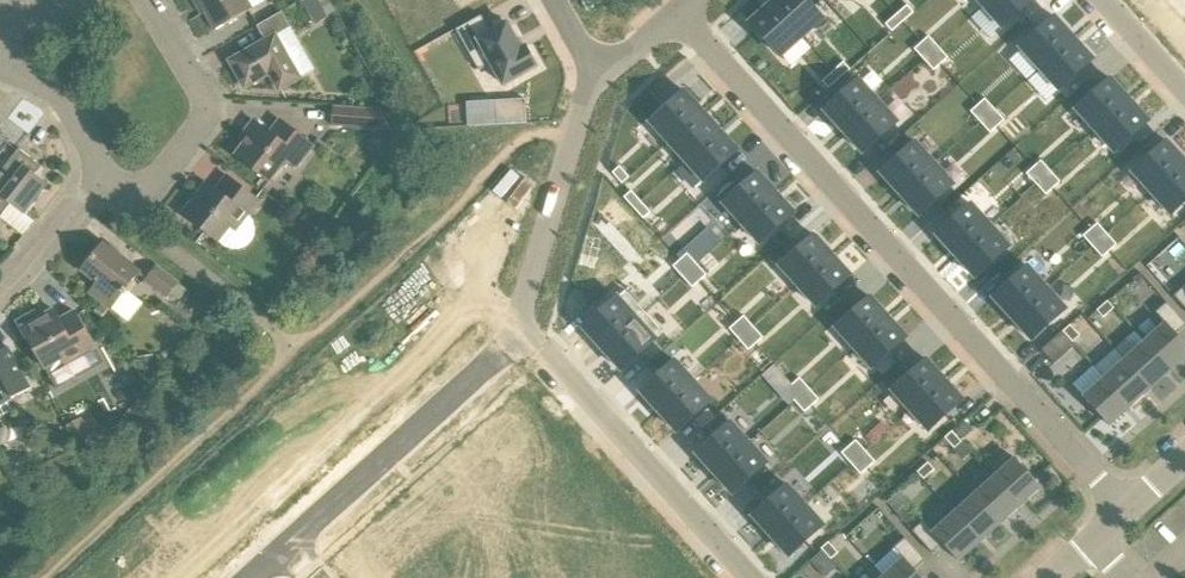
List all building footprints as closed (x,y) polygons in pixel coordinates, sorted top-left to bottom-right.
[(255,8),(250,0),(196,0),(199,5),(203,3),(218,29),(255,8)] [(320,0),(304,0),(303,1),(316,25),(329,17),(328,16),(320,0)] [(804,37),(825,18),(808,0),(776,0),(773,3),(804,37)] [(985,6),(1003,27),(1034,0),(991,0),(985,6)] [(804,37),(773,3),(752,22),(783,56),(804,37)] [(898,15),(904,22),(915,12),(908,5),(898,15)] [(271,73),(281,90),(303,77),(279,35),(292,27),(283,12),(258,27),(266,40),(231,60),(246,87),(271,73)] [(492,31),(483,15),(458,28),(480,69),(493,62),(504,84),(538,66),(527,46),(523,49),(508,23),(492,31)] [(893,31),(904,22),(898,15),(887,24),(893,31)] [(1041,69),(1075,38),(1056,17),(1022,48),(1041,69)] [(923,42),(932,53),(940,47),(930,36),(923,42)] [(1075,38),(1041,69),(1060,90),(1094,59),(1075,38)] [(932,53),(923,42),(916,49),(925,60),(932,53)] [(940,47),(932,53),(942,64),(949,57),(940,47)] [(935,70),(942,64),(932,53),(925,60),(935,70)] [(834,72),(841,79),(851,69),(845,62),(834,72)] [(841,79),(834,72),(824,81),(830,88),(841,79)] [(1097,130),(1131,100),(1112,79),(1078,110),(1097,130)] [(826,111),(845,132),(880,101),(861,80),(826,111)] [(670,142),(704,111),(686,91),(652,122),(670,142)] [(476,126),(524,124),(527,123),(527,121),(526,99),(505,100),(468,102),(469,127),(476,126)] [(986,99),(979,105),(989,116),(996,109),(986,99)] [(1131,100),(1097,130),(1116,151),(1150,121),(1131,100)] [(898,122),(880,101),(845,132),(864,153),(898,122)] [(982,122),(989,116),(979,105),(972,112),(982,122)] [(333,126),(393,131),(381,109),(334,106),(333,126)] [(989,116),(998,126),(1006,120),(996,109),(989,116)] [(687,161),(722,131),(704,111),(670,142),(687,161)] [(989,116),(982,122),(991,133),(998,126),(989,116)] [(316,146),(300,134),(281,119),(271,133),(255,120),(245,133),(251,136),(238,155),(274,181),(289,161),(299,169),(316,146)] [(722,131),(687,161),(705,181),(739,150),(722,131)] [(9,141),(0,133),(0,152),(9,141)] [(1184,164),(1184,159),(1169,141),(1134,172),(1153,193),(1184,164)] [(902,194),(936,163),(917,142),(883,173),(902,194)] [(25,213),(48,183),(36,174),(43,166),(20,148),(0,174),(0,210),(4,213),(12,203),(25,213)] [(1042,160),(1035,167),(1045,178),(1052,171),(1042,160)] [(936,163),(902,194),(921,215),(955,184),(936,163)] [(1153,193),(1172,214),(1184,202),(1184,164),(1153,193)] [(1045,178),(1035,167),(1028,173),(1038,184),(1045,178)] [(615,171),(608,178),(618,189),(625,182),(615,171)] [(1045,178),(1054,188),(1061,182),(1052,171),(1045,178)] [(743,223),(778,193),(760,173),(725,204),(743,223)] [(238,232),(262,201),(228,175),(212,196),(203,188),(184,213),(221,242),(232,228),(238,232)] [(1045,178),(1038,184),(1047,195),(1054,188),(1045,178)] [(635,208),(642,201),(633,191),(625,197),(635,208)] [(778,193),(743,223),(761,243),(796,213),(778,193)] [(642,201),(635,208),(645,219),(652,212),(642,201)] [(939,235),(958,256),(992,225),(973,204),(939,235)] [(1101,240),(1108,234),(1099,223),(1092,229),(1101,240)] [(992,225),(958,256),(977,277),(1011,246),(992,225)] [(1101,240),(1092,229),(1084,236),(1094,247),(1101,240)] [(1108,234),(1101,240),(1111,251),(1118,244),(1108,234)] [(800,286),(834,255),(816,235),(782,266),(800,286)] [(1104,257),(1111,251),(1101,240),(1094,247),(1104,257)] [(92,291),(112,307),(140,272),(105,244),(84,270),(99,282),(92,291)] [(681,260),(691,270),(698,264),(689,253),(681,260)] [(834,255),(800,286),(818,306),(852,275),(834,255)] [(674,266),(684,277),(691,270),(681,260),(674,266)] [(698,264),(691,270),(701,281),(708,275),(698,264)] [(179,284),(180,283),(157,265),(147,279),(169,297),(171,294),(180,301),(188,290),(179,284)] [(1014,318),(1048,288),(1029,267),(995,297),(1014,318)] [(694,288),(701,281),(691,270),(684,277),(694,288)] [(1175,296),(1184,306),(1184,287),(1175,296)] [(1033,339),(1055,319),(1067,309),(1048,288),(1014,318),(1032,338),(1033,339)] [(604,349),(646,311),(627,290),(585,328),(604,349)] [(838,328),(856,348),(890,317),(872,297),(838,328)] [(1109,301),(1098,311),(1104,317),(1115,308),(1109,301)] [(1172,370),(1184,359),(1184,342),(1178,334),(1184,327),(1184,321),(1168,302),(1157,312),(1167,323),(1146,341),(1172,370)] [(47,314),(46,315),(23,327),(58,389),(60,388),(59,387),(88,370),(80,355),(97,346),(77,311),(61,320),(57,313),(48,319),(46,316),(48,315),(47,314)] [(646,311),(604,349),(623,370),(664,332),(646,311)] [(747,333),(755,327),(745,316),(738,322),(747,333)] [(890,317),(856,348),(874,368),(908,337),(890,317)] [(740,339),(747,333),(738,322),(731,329),(740,339)] [(1063,331),(1073,342),(1080,335),(1071,325),(1063,331)] [(755,327),(747,333),(757,344),(764,337),(755,327)] [(1073,342),(1063,331),(1042,350),(1055,364),(1076,345),(1073,342)] [(750,350),(757,344),(747,333),(740,339),(750,350)] [(1172,370),(1146,341),(1126,359),(1152,388),(1172,370)] [(9,346),(0,351),(0,418),(14,410),(9,402),(32,389),(9,346)] [(155,355),(137,357),(139,370),(152,368),(157,367),(155,355)] [(1152,388),(1126,359),(1106,377),(1132,406),(1152,388)] [(894,390),(912,410),(946,379),(928,360),(894,390)] [(660,411),(695,381),(677,361),(642,391),(660,411)] [(1132,406),(1106,377),(1085,396),(1111,425),(1132,406)] [(801,378),(794,384),(803,395),(811,388),(801,378)] [(946,379),(912,410),(930,430),(964,399),(946,379)] [(695,381),(660,411),(678,431),(712,400),(695,381)] [(796,401),(803,395),(794,384),(787,390),(796,401)] [(803,395),(813,405),(820,399),(811,388),(803,395)] [(803,395),(796,401),(806,412),(813,405),(803,395)] [(716,417),(708,409),(696,421),(703,429),(716,417)] [(68,425),(79,446),(104,433),(97,418),(87,423),(84,417),(68,425)] [(965,439),(975,430),(967,421),(957,431),(965,439)] [(716,473),(750,442),(732,423),(698,453),(716,473)] [(962,442),(953,431),(946,438),(955,448),(962,442)] [(860,457),(867,451),(857,440),(850,446),(860,457)] [(768,462),(750,442),(716,473),(734,493),(768,462)] [(843,453),(852,463),(860,457),(850,446),(843,453)] [(867,451),(860,457),(869,468),(876,461),(867,451)] [(862,474),(869,468),(860,457),(852,463),(862,474)] [(996,476),(1022,506),(1043,487),(1016,458),(996,476)] [(918,473),(925,480),(936,470),(930,463),(918,473)] [(768,471),(756,482),(762,488),(774,478),(768,471)] [(1022,506),(996,476),(975,495),(1001,524),(1022,506)] [(773,536),(807,505),(789,485),(755,516),(773,536)] [(1001,524),(975,495),(955,513),(981,542),(1001,524)] [(593,515),(599,522),(610,512),(604,505),(593,515)] [(825,525),(807,505),(773,536),(791,556),(825,525)] [(981,542),(955,513),(934,532),(925,521),(914,531),(934,553),(945,544),(960,561),(981,542)] [(599,522),(593,515),(582,525),(589,532),(599,522)] [(885,577),(924,577),(916,569),(927,560),(906,538),(895,547),(905,558),(884,577),(885,577)] [(830,541),(822,548),(832,559),(840,552),(830,541)] [(812,560),(827,576),(838,567),(823,550),(812,560)] [(531,577),(537,577),(545,571),(538,564),(528,574),(531,577)]
